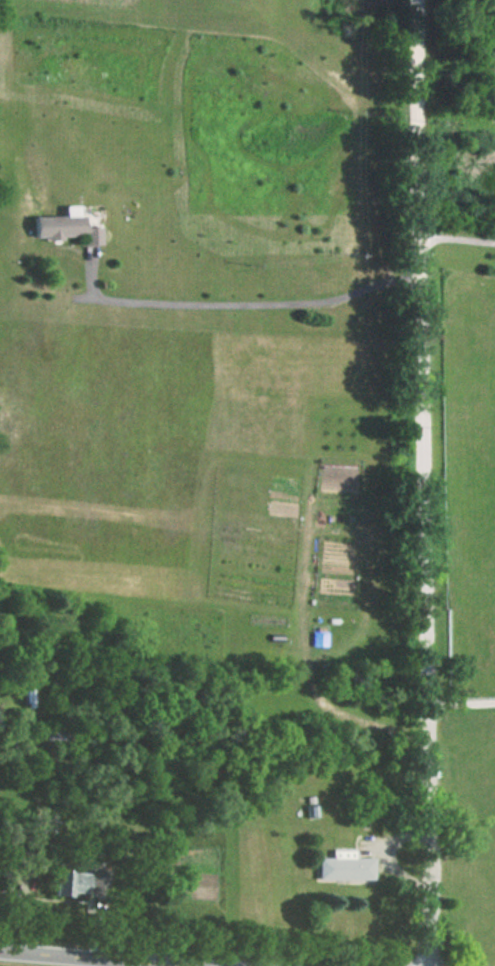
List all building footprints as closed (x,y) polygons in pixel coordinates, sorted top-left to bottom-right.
[(81,238),(82,246),(100,245),(99,227),(83,227),(83,216),(34,217),(35,240),(81,238)] [(44,730),(44,746),(81,746),(81,730),(44,730)] [(353,849),(331,849),(331,857),(318,857),(318,878),(372,879),(372,857),(353,856),(353,849)] [(52,896),(85,896),(85,871),(52,871),(52,896)]
